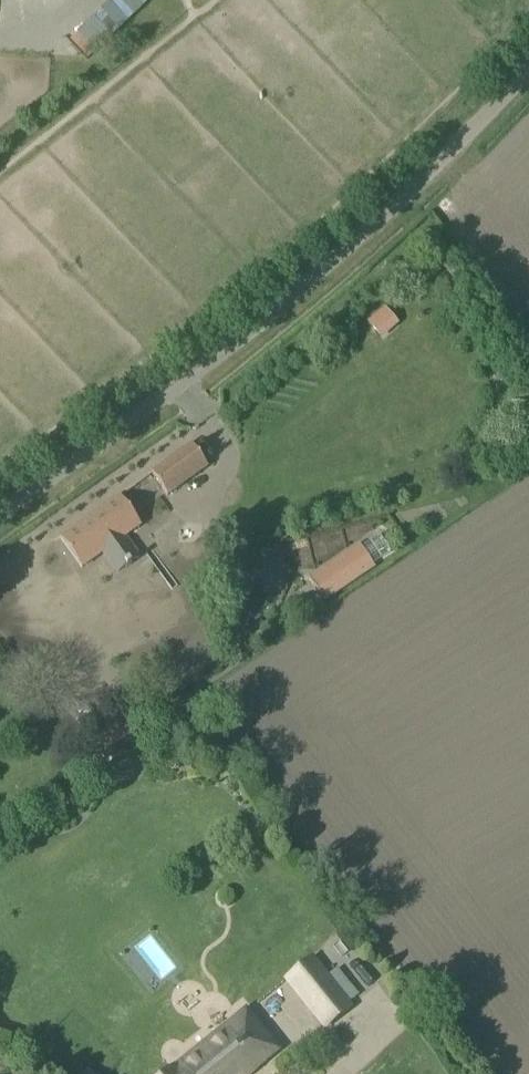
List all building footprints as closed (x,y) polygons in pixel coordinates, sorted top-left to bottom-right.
[(382,338),(401,323),(387,304),(368,319),(382,338)] [(151,472),(167,494),(207,466),(191,443),(172,457),(151,472)] [(119,495),(60,536),(82,567),(103,551),(118,571),(126,565),(127,567),(131,564),(130,563),(138,557),(124,537),(140,525),(119,495)] [(324,600),(375,567),(359,544),(309,577),(324,600)] [(354,1006),(312,955),(283,979),(324,1030),(354,1006)] [(247,1009),(163,1073),(234,1073),(274,1043),(247,1009)]
